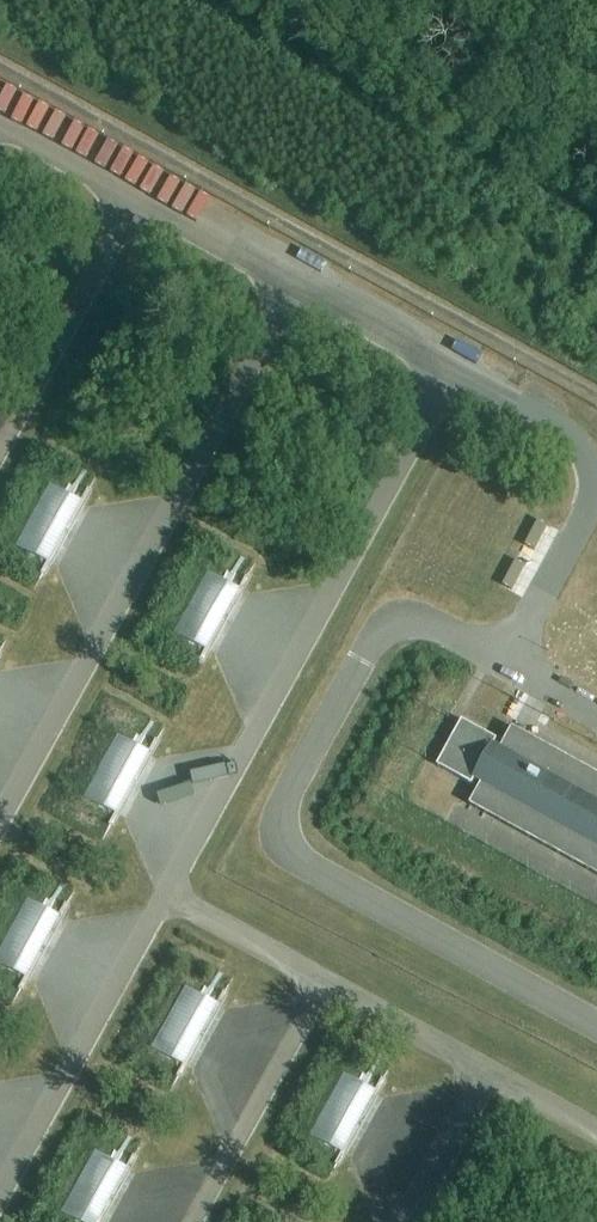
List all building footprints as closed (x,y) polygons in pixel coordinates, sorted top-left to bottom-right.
[(79,502),(47,484),(13,546),(45,563),(79,502)] [(237,589),(205,571),(171,632),(203,650),(237,589)] [(510,728),(498,749),(491,745),(494,740),(460,721),(435,766),(469,785),(471,781),(478,785),(467,805),(596,877),(596,777),(510,728)] [(147,752),(115,735),(81,796),(114,814),(147,752)] [(25,899),(0,944),(0,965),(24,978),(57,916),(25,899)] [(215,1003),(183,986),(149,1047),(181,1065),(215,1003)] [(376,1091),(343,1074),(309,1135),(342,1153),(376,1091)] [(93,1149),(60,1211),(80,1221),(95,1221),(126,1167),(93,1149)]
